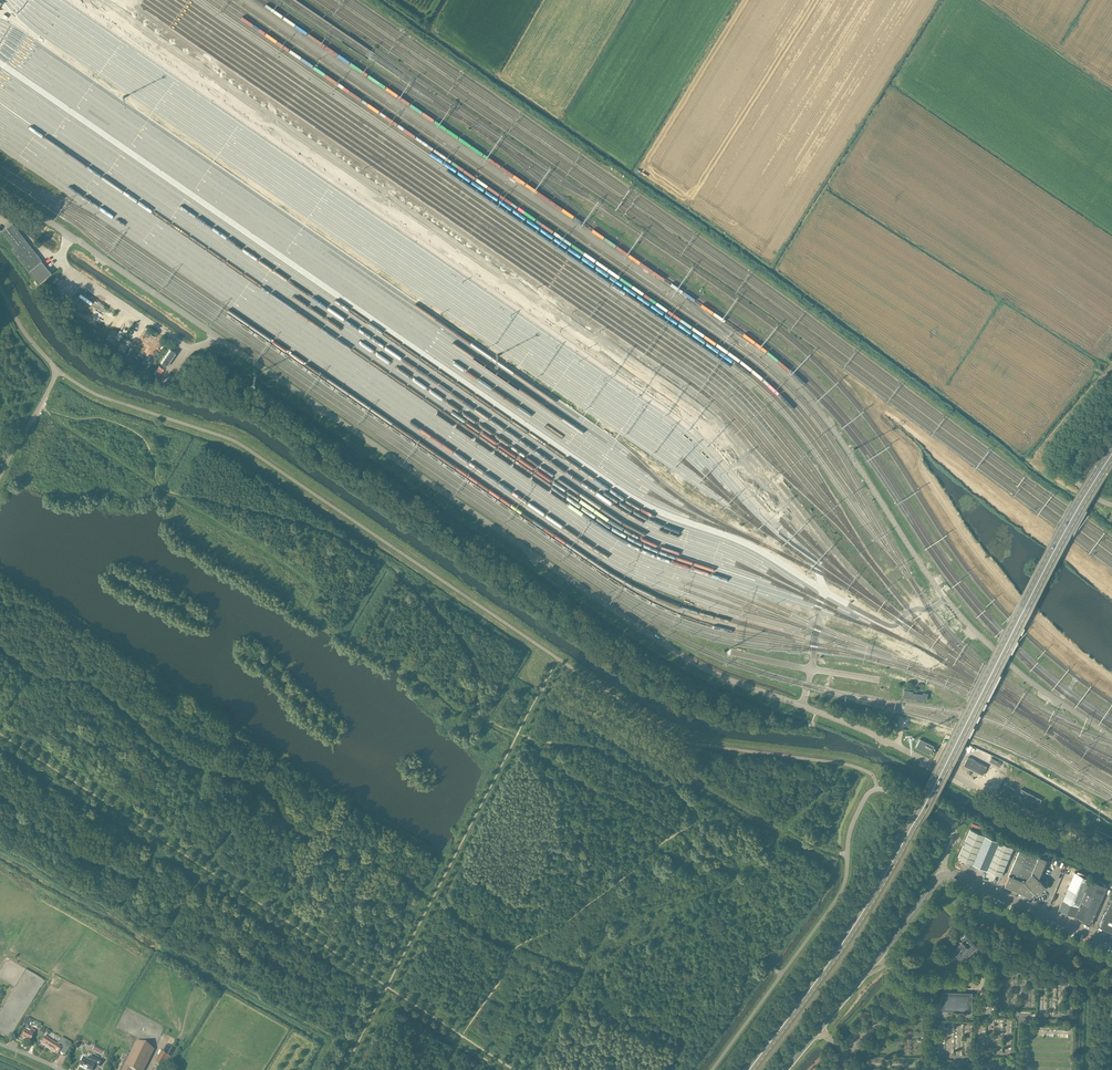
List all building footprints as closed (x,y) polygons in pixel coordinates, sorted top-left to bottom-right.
[(11,249),(38,283),(51,273),(41,260),(42,260),(12,223),(2,231),(14,247),(11,249)] [(76,287),(70,296),(72,298),(78,289),(76,287)] [(924,699),(927,700),(928,693),(924,693),(923,695),(912,693),(913,691),(904,690),(903,696),(916,698),(916,700),(923,701),(924,699)] [(916,747),(930,754),(934,745),(920,738),(916,747)] [(964,765),(983,775),(987,766),(968,756),(964,765)] [(1001,763),(991,758),(989,761),(1000,766),(1001,763)] [(1004,790),(1011,794),(1014,788),(1007,785),(1004,790)] [(1041,799),(1026,791),(1021,800),(1032,805),(1034,801),(1039,804),(1041,799)] [(972,864),(985,835),(970,829),(958,857),(972,864)] [(1097,829),(1095,834),(1111,842),(1111,836),(1097,829)] [(985,835),(972,864),(986,870),(999,841),(985,835)] [(999,841),(986,870),(1001,876),(1013,847),(999,841)] [(1009,874),(1004,885),(1030,896),(1033,890),(1035,893),(1037,891),(1039,889),(1040,888),(1044,884),(1038,878),(1046,859),(1039,855),(1020,848),(1009,874)] [(1075,916),(1091,880),(1075,873),(1059,908),(1075,916)] [(1091,880),(1075,916),(1092,923),(1107,887),(1091,880)] [(1111,931),(1111,898),(1100,926),(1111,931)] [(952,950),(951,951),(951,952),(952,951),(954,953),(953,954),(954,953),(956,955),(955,956),(956,955),(958,957),(957,958),(958,957),(960,959),(959,960),(960,960),(962,962),(961,962),(961,963),(967,957),(966,956),(971,951),(972,952),(978,947),(977,947),(977,948),(975,946),(976,945),(975,945),(973,944),(974,943),(973,943),(971,941),(972,941),(971,940),(971,941),(969,939),(970,938),(967,936),(962,941),(956,946),(952,950)] [(942,1001),(942,1010),(949,1010),(949,1009),(954,1009),(968,1009),(969,1003),(971,1003),(971,993),(962,993),(944,992),(944,998),(944,1001),(942,1001)] [(27,1029),(22,1038),(30,1042),(35,1031),(31,1029),(30,1031),(27,1029)] [(40,1040),(40,1041),(42,1043),(42,1044),(58,1054),(59,1052),(65,1056),(67,1052),(71,1046),(70,1043),(67,1041),(61,1038),(59,1041),(57,1045),(50,1041),(45,1038),(43,1037),(43,1036),(40,1040)] [(119,1069),(144,1069),(154,1050),(136,1042),(124,1068),(121,1066),(119,1069)] [(166,1045),(161,1053),(155,1063),(164,1069),(175,1050),(166,1045)] [(90,1061),(84,1058),(80,1066),(87,1069),(87,1068),(90,1069),(92,1069),(96,1064),(99,1066),(103,1059),(93,1055),(90,1061)]
